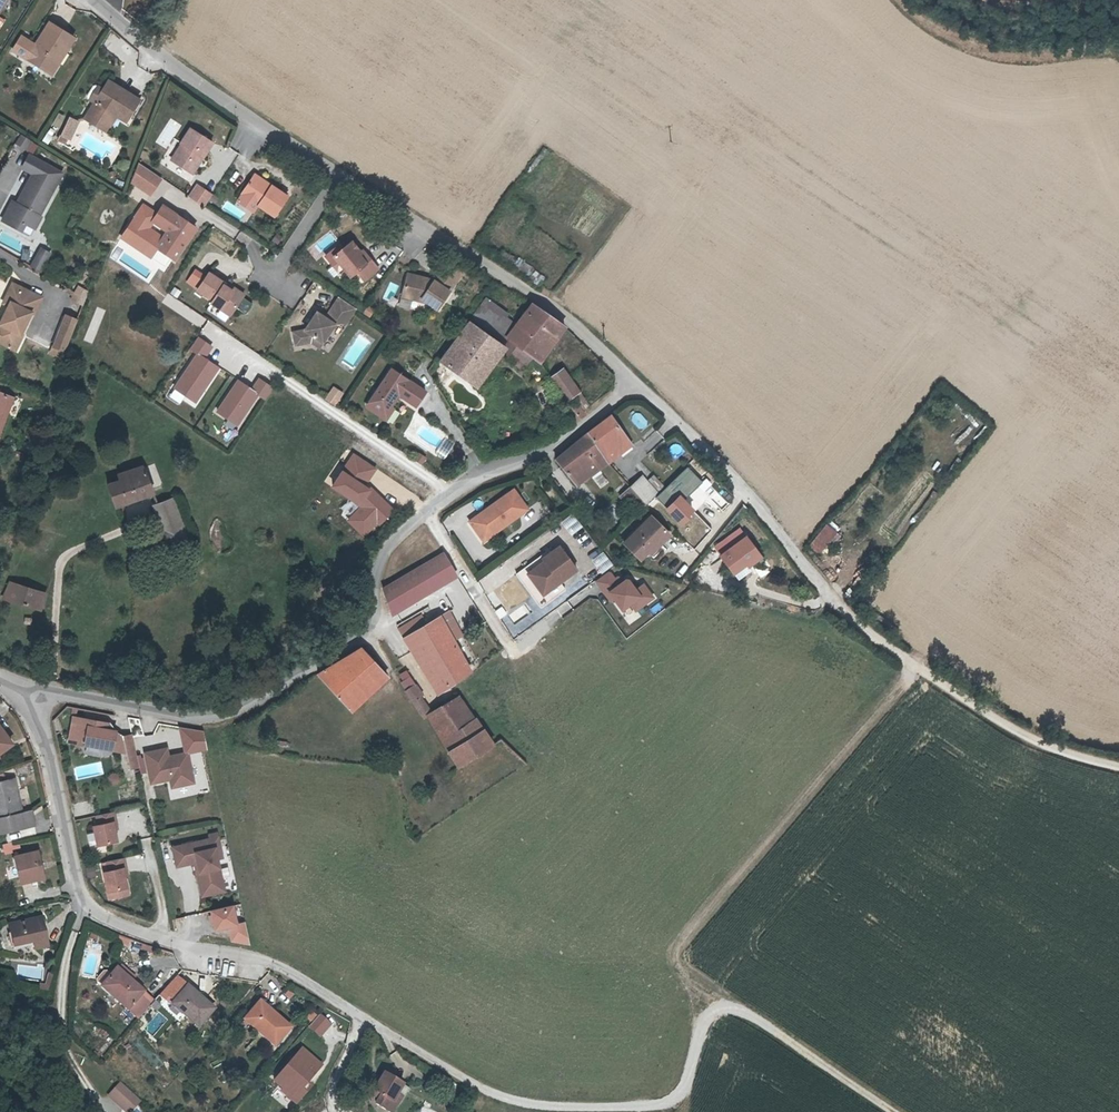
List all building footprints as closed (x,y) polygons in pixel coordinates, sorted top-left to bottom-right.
[(29,59),(47,70),(61,48),(66,51),(75,37),(50,21),(38,40),(40,42),(38,46),(29,59)] [(22,36),(13,49),(29,59),(38,46),(35,44),(22,36)] [(52,74),(66,51),(61,48),(47,70),(52,74)] [(112,105),(131,116),(141,100),(110,80),(104,89),(96,103),(86,119),(101,128),(112,111),(109,110),(112,105)] [(96,103),(104,89),(97,85),(95,86),(89,96),(89,98),(96,103)] [(127,122),(131,116),(112,105),(109,110),(112,111),(101,128),(107,132),(118,116),(127,122)] [(79,121),(72,118),(64,135),(71,139),(79,121)] [(155,141),(166,148),(181,125),(170,118),(155,141)] [(185,146),(175,161),(194,173),(214,142),(191,127),(181,143),(185,146)] [(32,154),(38,145),(20,134),(15,143),(32,154)] [(171,159),(175,161),(185,146),(181,143),(171,159)] [(31,236),(63,170),(26,152),(19,168),(26,172),(2,222),(31,236)] [(132,181),(152,194),(162,177),(139,162),(132,181)] [(273,185),(256,174),(254,177),(271,188),(273,185)] [(289,196),(273,185),(271,188),(254,177),(243,193),(243,194),(260,205),(276,216),(289,196)] [(213,194),(198,185),(191,196),(205,206),(213,194)] [(260,205),(243,194),(239,201),(255,212),(260,205)] [(198,228),(164,206),(154,222),(169,231),(158,248),(177,260),(198,228)] [(381,268),(373,259),(370,261),(363,251),(354,241),(346,247),(343,244),(337,249),(335,259),(341,265),(344,265),(347,269),(354,276),(359,271),(366,279),(381,268)] [(43,272),(50,249),(37,245),(30,268),(43,272)] [(342,273),(347,269),(344,265),(341,265),(335,259),(337,249),(327,257),(342,273)] [(504,249),(499,257),(539,283),(544,276),(504,249)] [(366,250),(363,251),(370,261),(373,259),(366,250)] [(226,286),(227,284),(211,273),(199,290),(214,301),(212,303),(231,316),(244,298),(226,286)] [(425,298),(434,304),(441,309),(453,291),(437,281),(435,285),(431,282),(431,279),(411,273),(407,294),(425,298)] [(437,280),(453,291),(456,288),(440,277),(437,280)] [(392,302),(398,284),(388,281),(382,299),(392,302)] [(228,282),(227,284),(226,286),(244,298),(246,295),(228,282)] [(1,326),(0,327),(0,342),(10,347),(9,348),(13,350),(14,348),(18,350),(25,335),(23,334),(34,311),(23,306),(31,291),(15,283),(10,294),(14,301),(10,306),(1,326)] [(70,300),(84,304),(88,288),(74,285),(70,300)] [(44,297),(31,291),(23,306),(34,311),(37,313),(44,297)] [(5,304),(10,306),(14,301),(10,294),(5,304)] [(406,297),(434,304),(425,298),(407,294),(406,297)] [(341,298),(336,305),(353,316),(358,309),(341,298)] [(508,340),(509,339),(519,324),(486,300),(474,317),(508,340)] [(509,339),(532,356),(559,321),(534,304),(519,324),(509,339)] [(297,346),(314,343),(317,337),(325,342),(337,325),(345,323),(347,325),(353,316),(336,305),(328,318),(320,312),(307,330),(295,332),(297,346)] [(92,343),(105,310),(97,306),(84,340),(92,343)] [(68,351),(80,320),(68,315),(57,346),(58,347),(55,355),(66,358),(68,351)] [(500,342),(471,321),(443,361),(479,387),(487,376),(479,369),(500,342)] [(532,356),(540,362),(566,326),(559,321),(532,356)] [(188,349),(194,353),(171,387),(195,403),(220,367),(204,356),(212,345),(197,335),(188,349)] [(321,348),(325,342),(317,337),(314,343),(321,348)] [(508,340),(505,345),(508,347),(513,351),(510,356),(524,367),(532,356),(509,339),(508,340)] [(505,345),(500,342),(479,369),(487,376),(508,347),(505,345)] [(562,366),(549,375),(567,400),(580,391),(562,366)] [(394,369),(371,404),(386,415),(393,406),(401,395),(419,407),(429,392),(394,369)] [(237,378),(213,410),(236,427),(259,396),(264,400),(274,387),(258,376),(250,387),(237,378)] [(332,385),(324,399),(335,406),(344,392),(332,385)] [(10,413),(7,412),(10,403),(14,404),(16,396),(0,390),(0,437),(10,413)] [(572,407),(577,402),(574,398),(569,402),(572,407)] [(576,421),(587,413),(586,412),(577,402),(572,407),(567,411),(576,421)] [(397,409),(393,406),(386,415),(371,404),(369,407),(389,421),(397,409)] [(612,415),(558,459),(573,480),(586,471),(584,468),(595,460),(602,470),(610,463),(605,457),(629,438),(612,415)] [(605,457),(610,463),(634,444),(629,438),(605,457)] [(351,451),(329,487),(357,504),(345,523),(369,538),(391,502),(365,486),(376,466),(351,451)] [(584,468),(586,471),(573,480),(578,485),(591,477),(602,470),(595,460),(584,468)] [(121,480),(111,483),(120,506),(155,492),(144,466),(118,474),(121,480)] [(600,488),(608,483),(600,471),(592,477),(600,488)] [(647,507),(658,496),(643,478),(631,489),(642,502),(647,507)] [(518,487),(471,515),(480,530),(493,522),(497,528),(530,508),(518,487)] [(642,502),(631,489),(622,498),(633,510),(642,502)] [(174,498),(161,504),(157,506),(175,542),(194,533),(174,498)] [(647,507),(642,502),(633,510),(638,516),(647,507)] [(625,543),(640,559),(648,552),(654,559),(658,556),(655,553),(663,546),(661,543),(670,535),(652,516),(625,543)] [(493,522),(480,530),(484,536),(497,528),(493,522)] [(832,532),(822,523),(804,545),(814,554),(832,532)] [(722,543),(727,551),(747,538),(742,530),(722,543)] [(727,551),(722,555),(738,580),(755,569),(753,567),(763,561),(747,538),(727,551)] [(562,547),(545,559),(543,556),(525,569),(544,595),(561,583),(578,571),(562,547)] [(447,554),(388,585),(386,586),(388,595),(393,612),(459,578),(447,554)] [(544,595),(525,569),(518,574),(542,608),(566,590),(561,583),(544,595)] [(634,611),(655,599),(644,581),(633,587),(627,576),(617,581),(611,570),(596,578),(616,613),(631,605),(634,611)] [(478,580),(483,588),(494,582),(489,574),(478,580)] [(7,598),(36,608),(42,591),(12,580),(4,597),(7,599),(7,598)] [(36,608),(45,612),(51,595),(42,591),(36,608)] [(470,672),(440,618),(406,639),(414,654),(422,649),(446,687),(470,672)] [(414,654),(438,691),(446,687),(422,649),(414,654)] [(363,650),(319,675),(344,703),(381,671),(363,650)] [(344,703),(352,712),(388,679),(381,671),(344,703)] [(417,685),(406,671),(400,675),(404,681),(401,683),(406,691),(417,685)] [(417,685),(406,691),(411,700),(419,695),(422,694),(417,685)] [(424,705),(419,695),(411,700),(417,710),(424,705)] [(460,695),(432,712),(453,751),(442,758),(453,767),(497,741),(481,722),(460,695)] [(429,714),(424,705),(417,710),(421,719),(424,717),(429,714)] [(432,712),(429,714),(424,717),(434,745),(442,758),(453,751),(432,712)] [(110,723),(74,717),(69,741),(97,745),(113,748),(116,730),(108,729),(110,723)] [(13,744),(0,725),(0,753),(13,744)] [(123,736),(116,730),(113,748),(126,750),(123,736)] [(133,734),(123,736),(126,750),(130,768),(140,766),(133,734)] [(167,748),(145,753),(152,783),(171,778),(173,787),(195,782),(188,749),(177,752),(177,754),(169,756),(167,748)] [(117,786),(121,775),(110,772),(107,782),(117,786)] [(0,782),(0,833),(37,824),(35,816),(30,817),(28,811),(24,812),(15,779),(0,782)] [(115,812),(97,816),(99,825),(94,826),(99,846),(118,841),(114,823),(117,822),(115,812)] [(211,839),(174,848),(178,867),(196,863),(199,862),(201,873),(205,872),(210,892),(226,889),(216,848),(221,847),(219,834),(211,836),(211,839)] [(49,878),(42,852),(19,858),(26,883),(49,878)] [(109,892),(128,888),(124,869),(127,868),(125,858),(107,862),(109,872),(104,873),(109,892)] [(199,862),(196,863),(204,896),(226,892),(226,889),(210,892),(205,872),(201,873),(199,862)] [(86,877),(96,875),(94,863),(84,865),(86,877)] [(235,907),(213,911),(217,930),(231,927),(234,942),(252,946),(247,923),(239,925),(235,907)] [(13,926),(17,945),(38,940),(40,949),(53,946),(46,919),(13,926)] [(118,947),(128,947),(129,938),(118,937),(118,947)] [(15,954),(31,950),(30,944),(14,948),(15,954)] [(64,957),(62,971),(55,973),(57,980),(66,976),(68,958),(64,957)] [(133,981),(137,976),(123,963),(118,968),(133,981)] [(133,981),(118,968),(113,974),(103,985),(128,1008),(140,994),(143,990),(133,981)] [(98,981),(103,985),(113,974),(108,970),(105,970),(98,978),(98,981)] [(214,1009),(189,985),(174,1002),(199,1025),(214,1009)] [(140,994),(128,1008),(138,1017),(151,1003),(140,994)] [(291,1027),(262,1001),(246,1018),(275,1044),(291,1027)] [(320,1017),(310,1028),(320,1038),(330,1026),(320,1017)] [(306,1085),(321,1067),(303,1051),(275,1082),(283,1090),(281,1092),(296,1105),(306,1094),(298,1086),(302,1081),(306,1085)] [(382,1102),(379,1107),(387,1111),(398,1111),(401,1107),(404,1109),(414,1090),(386,1074),(377,1092),(385,1096),(382,1102)] [(122,1082),(110,1095),(129,1111),(130,1111),(141,1099),(122,1082)] [(374,1098),(382,1102),(385,1096),(377,1092),(374,1098)]
